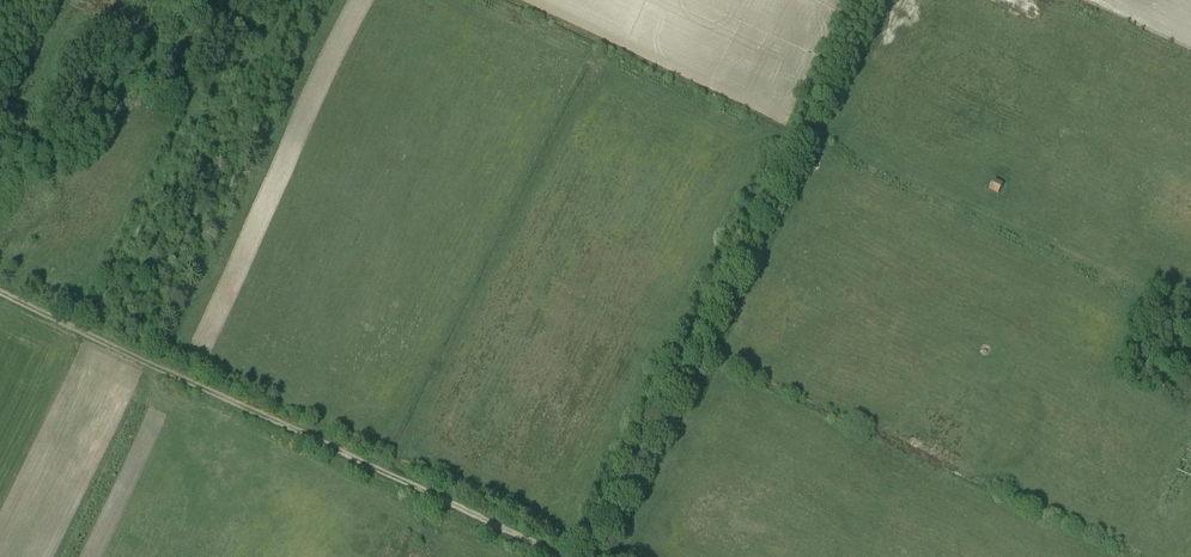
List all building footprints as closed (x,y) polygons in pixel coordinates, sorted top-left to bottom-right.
[(1001,183),(988,178),(984,189),(997,194),(1001,183)]
